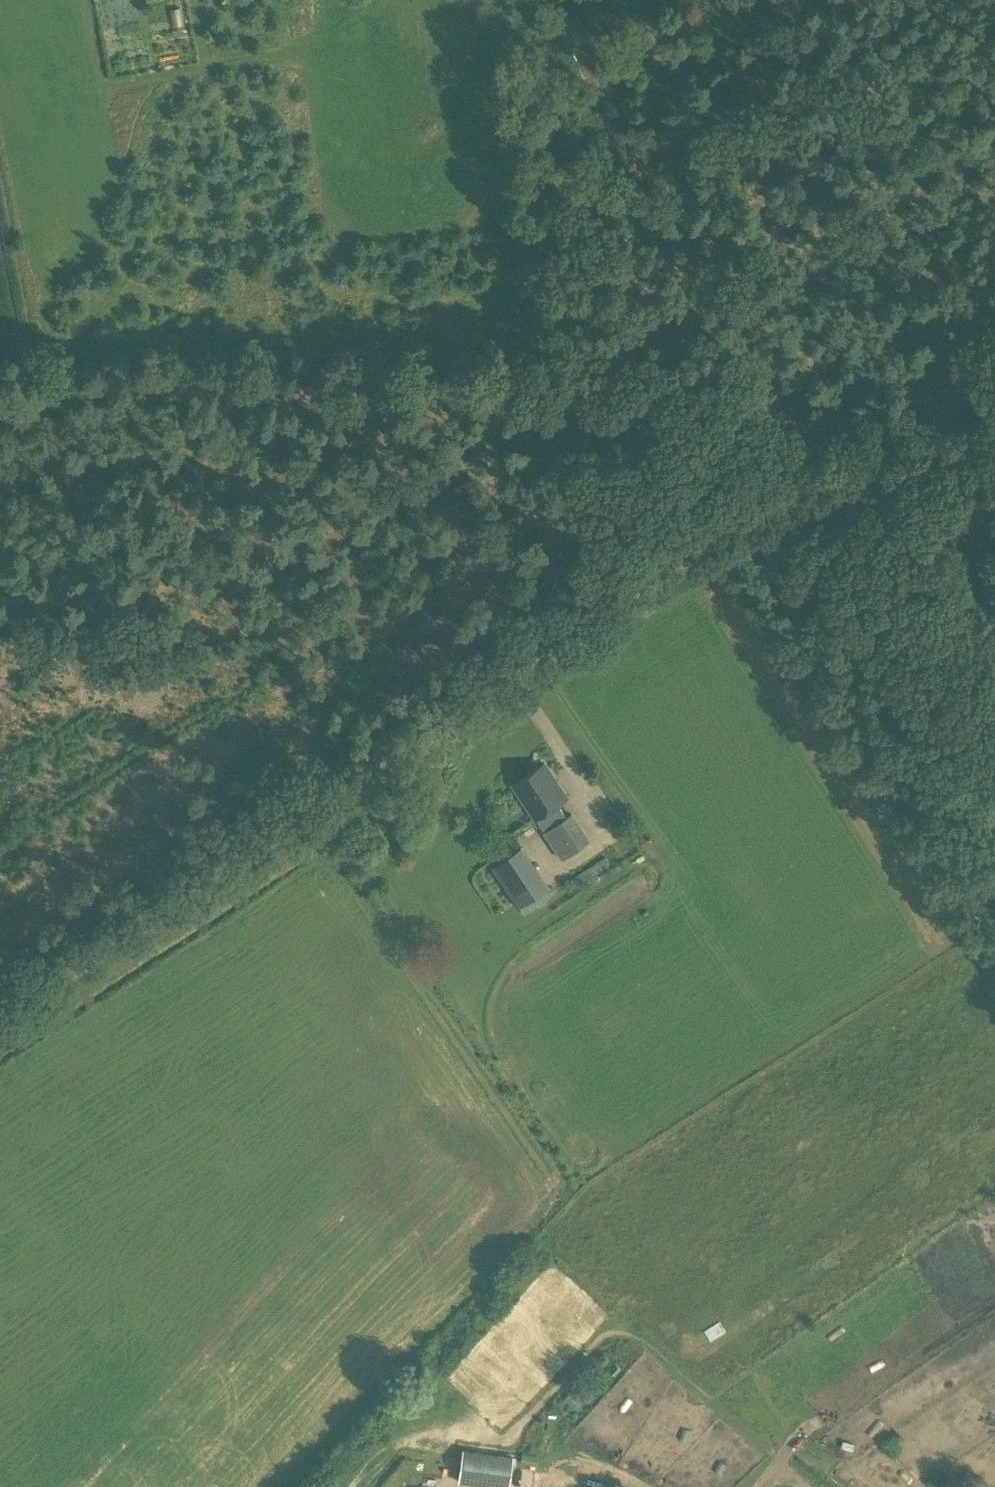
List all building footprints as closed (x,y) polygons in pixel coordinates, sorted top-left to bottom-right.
[(525,801),(557,780),(545,763),(514,784),(525,801)] [(557,780),(525,801),(537,819),(545,813),(553,826),(543,832),(561,859),(590,840),(571,812),(565,816),(558,805),(568,798),(557,780)] [(520,915),(551,894),(516,845),(486,866),(520,915)] [(458,1482),(494,1486),(509,1486),(513,1456),(463,1449),(462,1450),(458,1482)]
